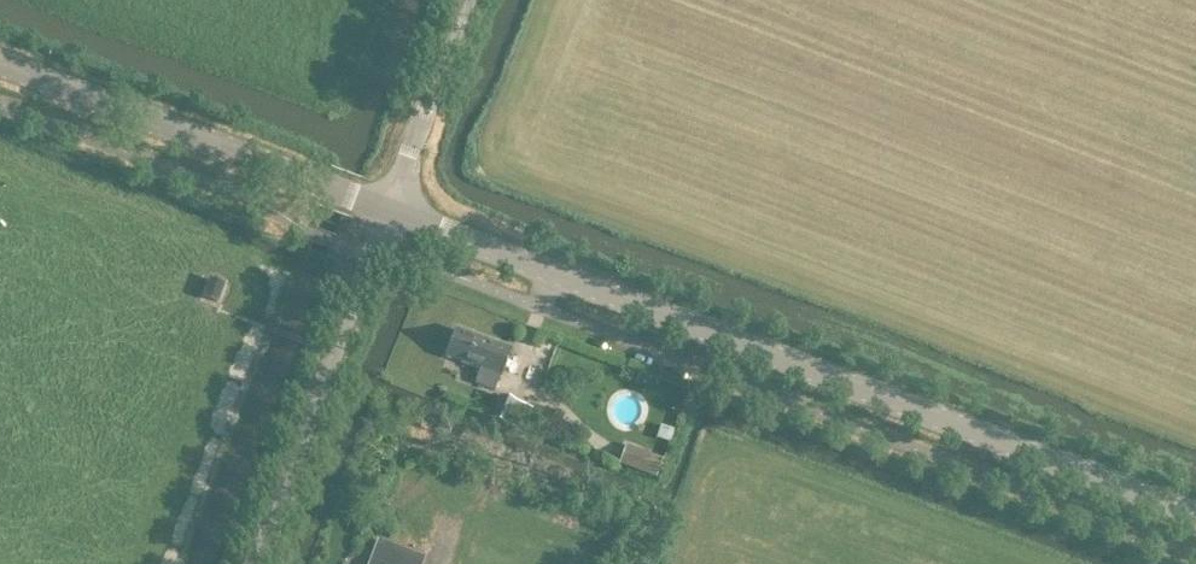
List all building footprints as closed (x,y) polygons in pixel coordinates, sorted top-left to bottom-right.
[(224,282),(212,277),(205,296),(217,301),(224,282)] [(495,393),(512,351),(458,330),(447,357),(480,371),(475,384),(495,393)] [(494,421),(510,427),(518,404),(502,398),(494,421)] [(658,478),(665,457),(628,444),(621,463),(658,478)] [(366,563),(425,563),(427,558),(375,538),(366,563)]
